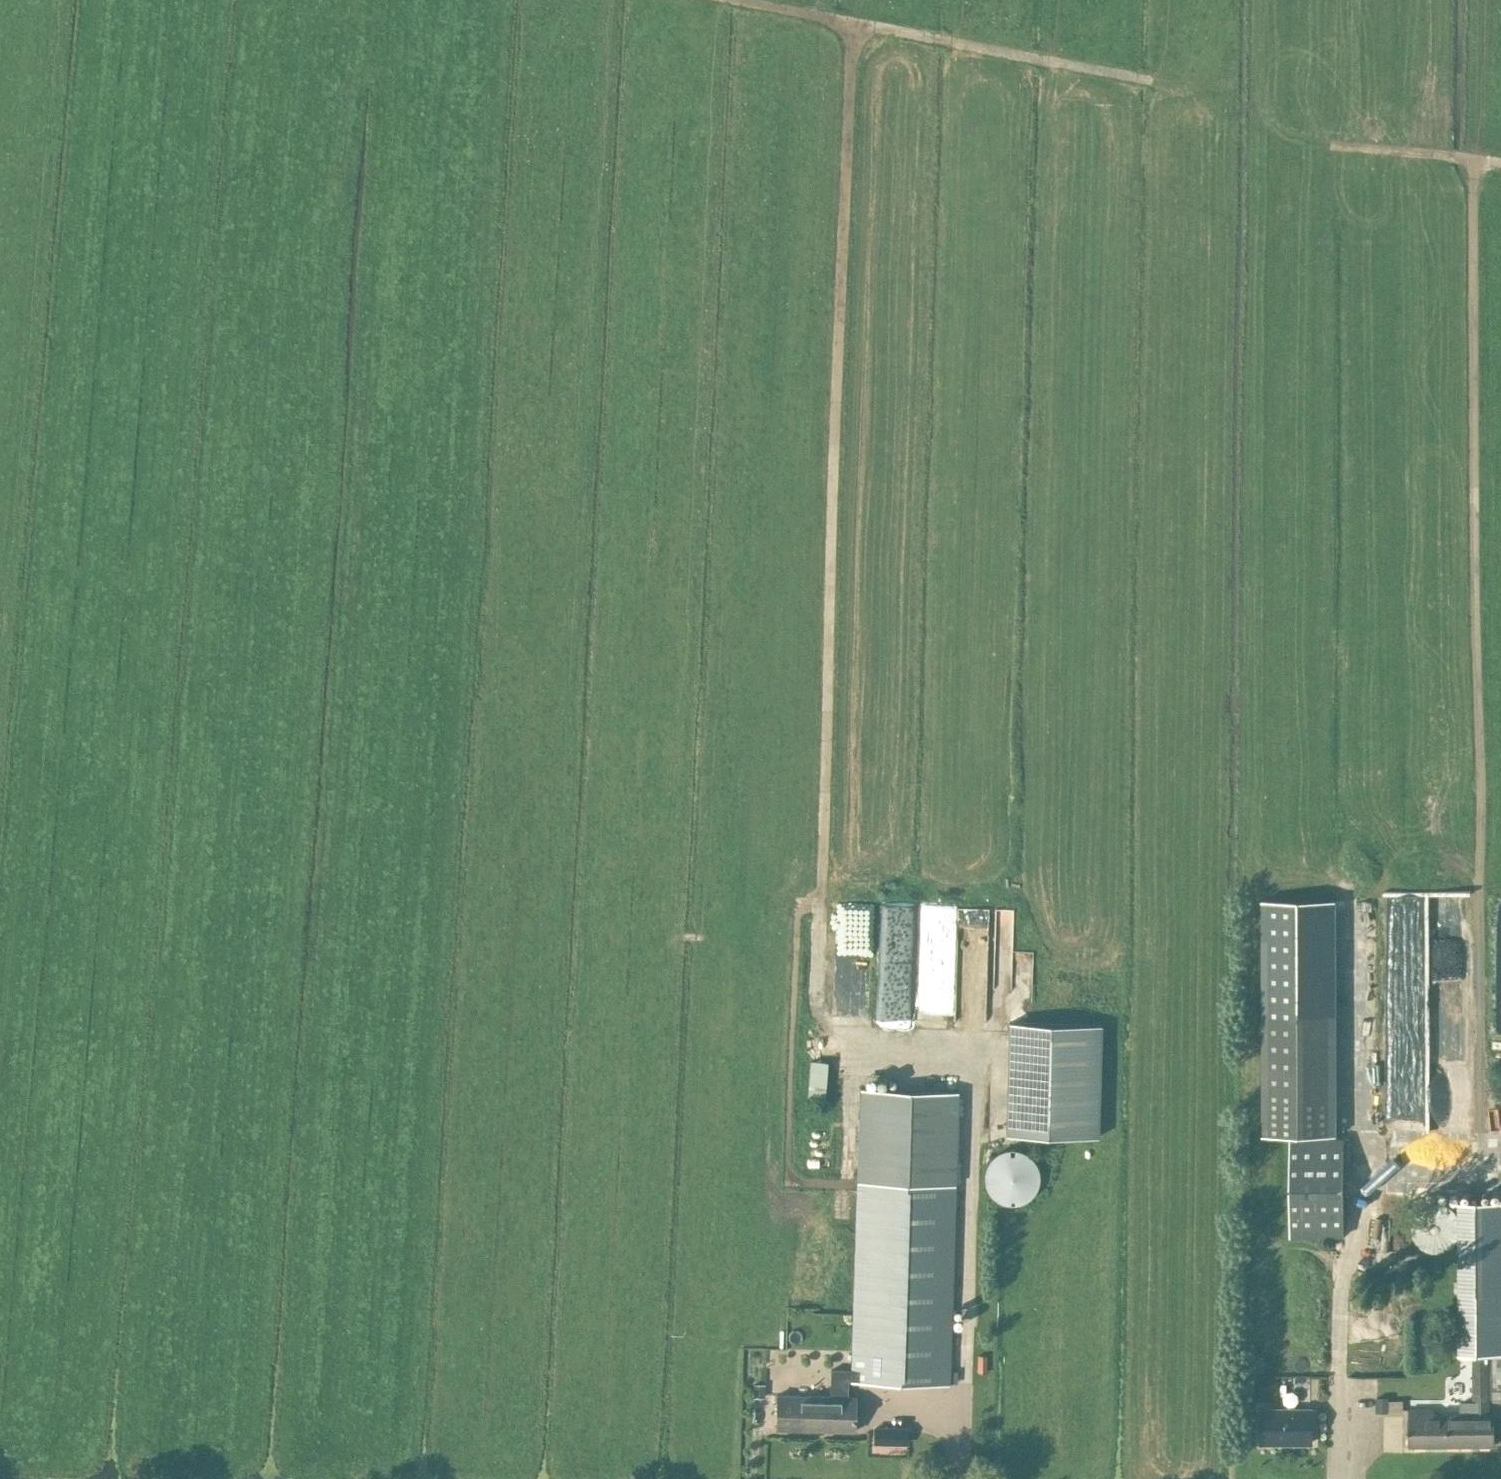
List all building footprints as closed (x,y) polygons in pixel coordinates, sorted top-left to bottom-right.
[(1263,1012),(1263,1097),(1336,1097),(1336,1012),(1263,1012)] [(1009,1022),(1006,1133),(1099,1135),(1102,1025),(1009,1022)] [(778,1393),(777,1427),(801,1428),(854,1430),(855,1396),(848,1396),(848,1379),(948,1382),(958,1091),(862,1088),(852,1369),(831,1369),(830,1395),(802,1394),(778,1393)] [(1263,1097),(1263,1134),(1336,1134),(1336,1097),(1263,1097)] [(1290,1234),(1344,1234),(1344,1137),(1290,1137),(1290,1234)] [(1410,1407),(1410,1444),(1447,1444),(1494,1444),(1493,1412),(1490,1412),(1490,1397),(1494,1397),(1494,1400),(1500,1400),(1500,1199),(1463,1200),(1463,1350),(1473,1350),(1473,1389),(1474,1400),(1461,1400),(1462,1412),(1447,1412),(1435,1412),(1435,1407),(1410,1407)] [(1277,1409),(1263,1409),(1263,1442),(1311,1442),(1312,1409),(1312,1373),(1277,1374),(1277,1409)] [(874,1426),(874,1443),(907,1443),(907,1426),(874,1426)]
